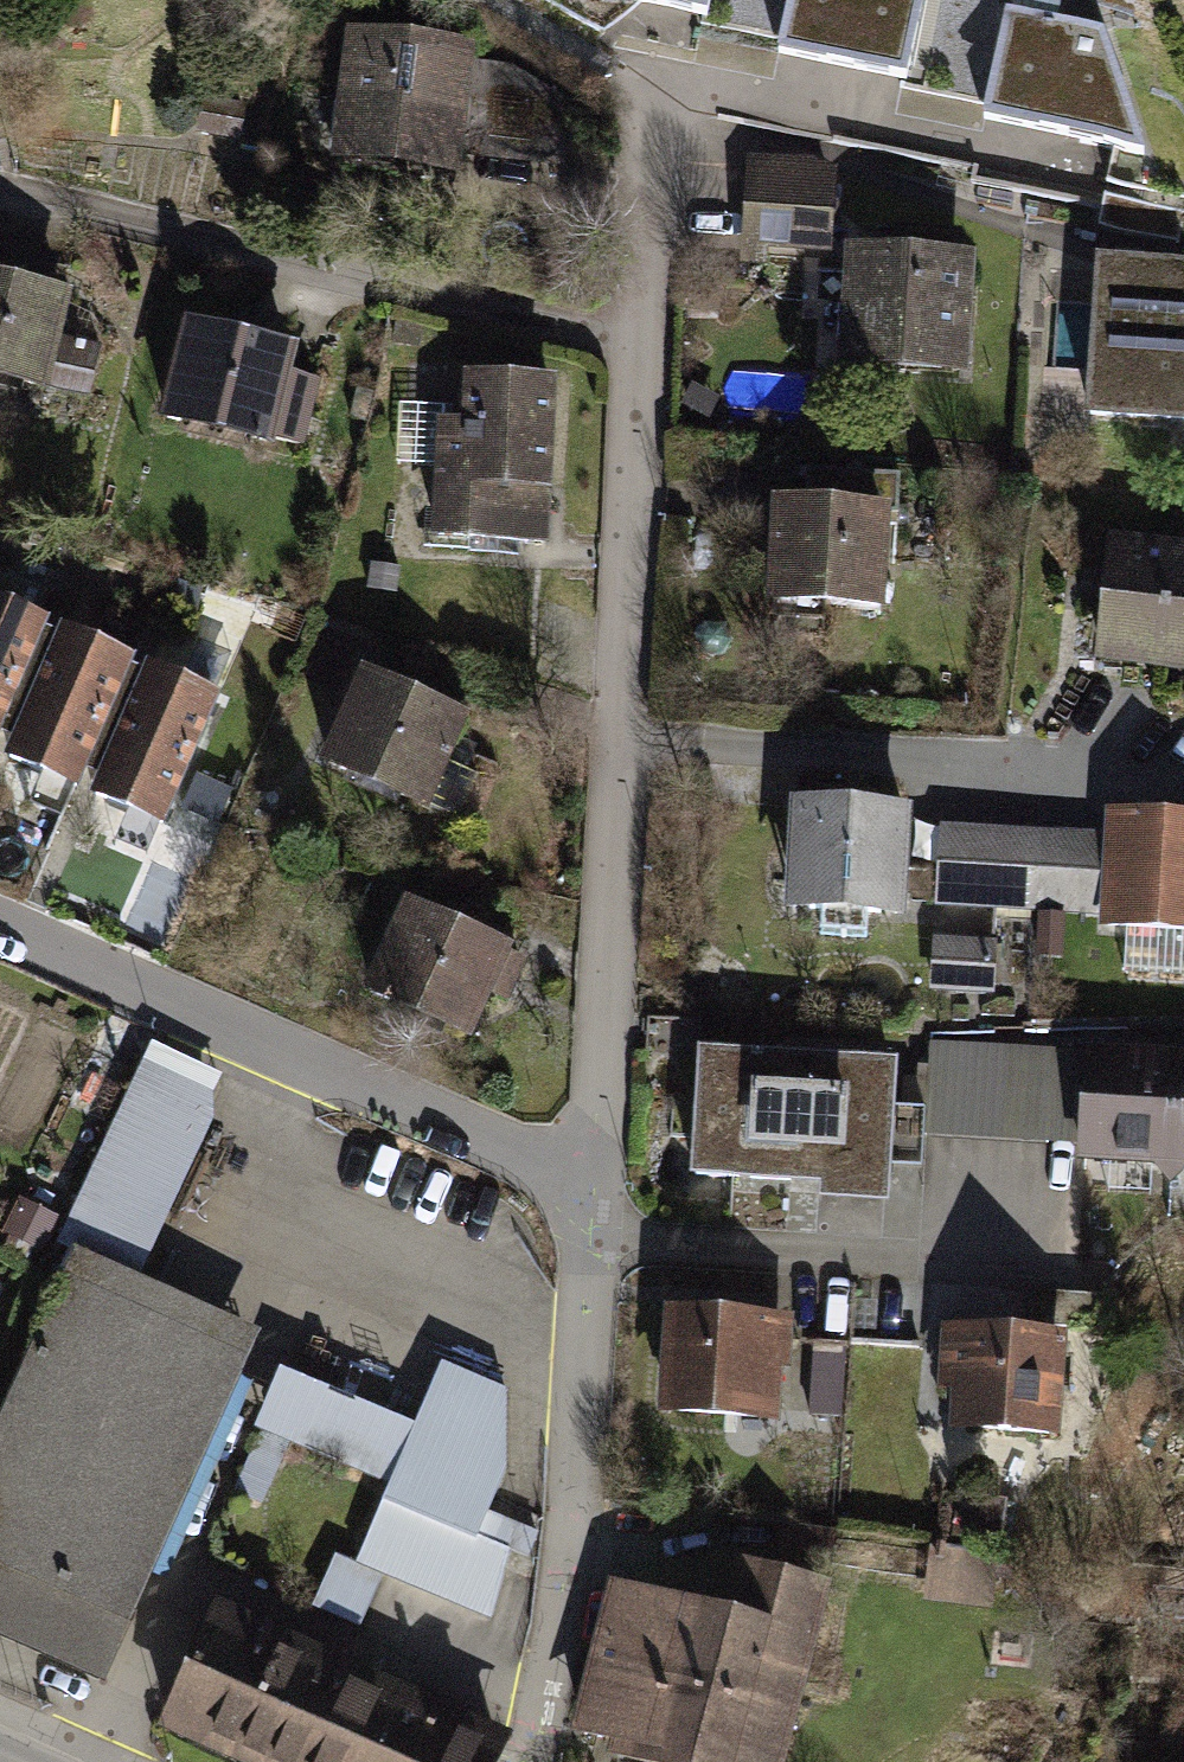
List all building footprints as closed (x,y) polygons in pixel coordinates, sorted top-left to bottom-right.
[(699,15),(699,0),(602,0),(699,15)] [(772,53),(886,73),(898,0),(781,0),(772,53)] [(1087,37),(994,21),(973,124),(1120,149),(1087,37)] [(472,57),(354,43),(340,163),(457,177),(472,57)] [(832,157),(742,156),(741,255),(831,256),(832,157)] [(969,252),(848,249),(847,291),(845,368),(966,371),(969,252)] [(1100,264),(1085,431),(1183,436),(1183,271),(1100,264)] [(0,288),(0,397),(37,405),(60,301),(0,288)] [(294,349),(192,326),(168,428),(271,451),(294,349)] [(551,391),(452,385),(443,542),(542,547),(551,391)] [(885,508),(768,504),(767,524),(764,610),(881,614),(884,539),(885,508)] [(1104,539),(1097,669),(1183,673),(1183,544),(1104,539)] [(35,622),(0,608),(0,704),(35,622)] [(127,659),(35,622),(0,704),(0,754),(72,786),(127,659)] [(164,826),(219,699),(127,659),(72,786),(164,826)] [(470,720),(369,677),(331,765),(432,808),(470,720)] [(916,799),(787,791),(786,809),(783,907),(906,916),(916,799)] [(939,819),(934,914),(1055,924),(1183,930),(1183,812),(1103,810),(1100,831),(939,819)] [(508,942),(410,904),(375,995),(472,1033),(508,942)] [(935,937),(934,980),(997,982),(998,939),(935,937)] [(934,1045),(931,1144),(1183,1153),(1183,1053),(934,1045)] [(893,1064),(698,1048),(688,1173),(785,1181),(882,1189),(893,1064)] [(224,1096),(147,1062),(77,1248),(149,1268),(224,1096)] [(0,1417),(0,1647),(102,1693),(265,1333),(77,1248),(22,1367),(0,1417)] [(1037,1284),(1035,1323),(1071,1325),(1074,1287),(1037,1284)] [(789,1328),(667,1319),(660,1421),(782,1429),(789,1328)] [(1060,1333),(945,1327),(940,1430),(1054,1436),(1060,1333)] [(818,1411),(843,1412),(843,1354),(818,1354),(818,1411)] [(412,1425),(286,1376),(265,1428),(389,1476),(354,1566),(462,1608),(511,1467),(508,1427),(510,1388),(439,1356),(412,1425)] [(614,1585),(574,1749),(626,1761),(789,1761),(832,1585),(729,1560),(717,1610),(614,1585)] [(218,1614),(166,1737),(226,1761),(326,1761),(363,1674),(218,1614)] [(363,1674),(326,1761),(497,1761),(509,1735),(363,1674)]
